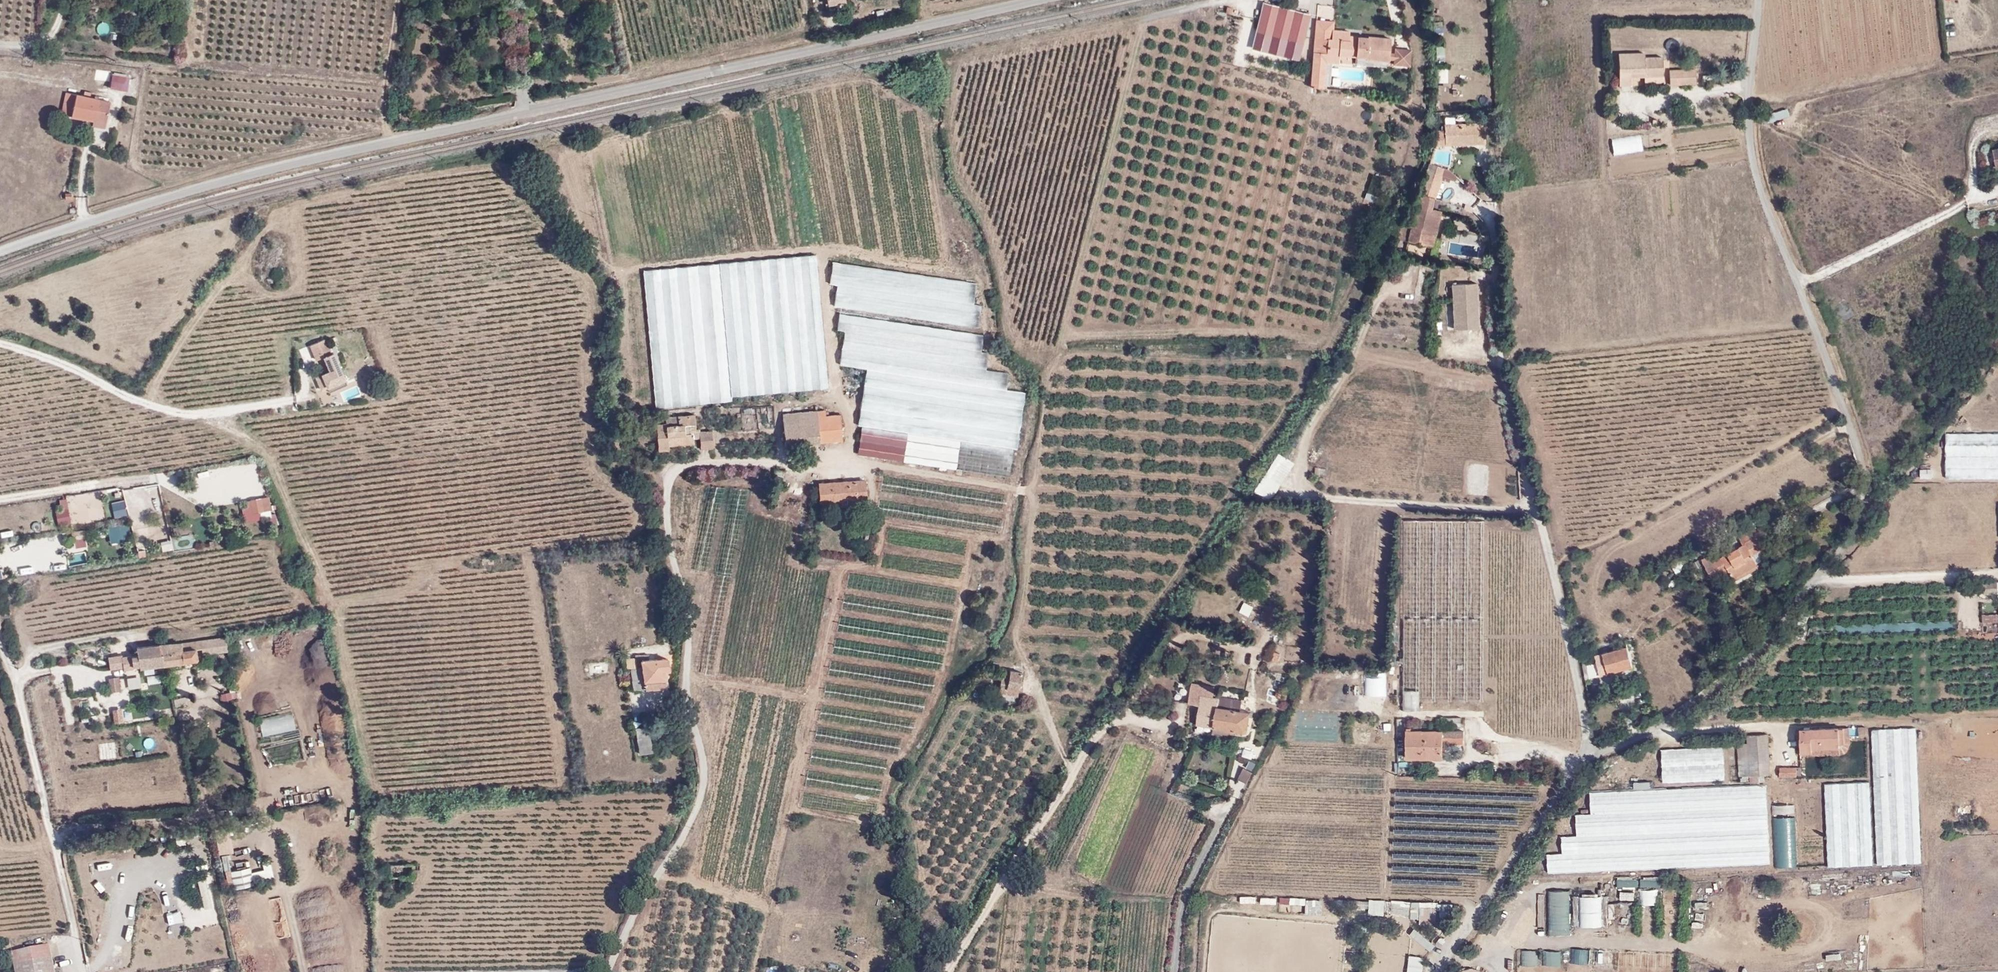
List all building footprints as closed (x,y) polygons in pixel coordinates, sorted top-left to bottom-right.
[(1252,48),(1300,60),(1311,14),(1264,2),(1252,48)] [(1334,30),(1335,22),(1317,21),(1315,53),(1326,54),(1327,39),(1331,39),(1332,30),(1334,30)] [(1327,39),(1326,54),(1327,54),(1340,55),(1366,57),(1365,60),(1388,62),(1390,39),(1348,35),(1349,31),(1334,30),(1332,30),(1331,39),(1327,39)] [(1435,47),(1436,59),(1444,59),(1443,46),(1435,47)] [(1391,66),(1410,66),(1410,47),(1391,47),(1391,66)] [(1339,64),(1340,55),(1327,54),(1326,54),(1315,53),(1312,86),(1325,87),(1327,63),(1339,64)] [(1646,58),(1646,54),(1620,54),(1621,85),(1629,84),(1629,77),(1629,73),(1645,72),(1646,77),(1663,76),(1663,58),(1646,58)] [(1448,82),(1447,67),(1436,67),(1436,82),(1448,82)] [(1671,70),(1671,85),(1695,84),(1695,69),(1671,70)] [(127,90),(129,75),(112,73),(110,87),(127,90)] [(110,100),(64,93),(62,113),(107,121),(109,105),(110,100)] [(1401,104),(1412,104),(1412,94),(1401,94),(1401,104)] [(123,110),(127,110),(128,100),(111,97),(110,100),(109,105),(123,108),(123,110)] [(1483,143),(1483,123),(1443,124),(1443,129),(1435,130),(1435,144),(1451,144),(1451,140),(1461,140),(1461,144),(1483,143)] [(1610,139),(1614,155),(1643,150),(1640,133),(1610,139)] [(1428,166),(1419,191),(1419,194),(1431,196),(1435,197),(1440,179),(1441,176),(1440,167),(1432,164),(1430,167),(1428,166)] [(1457,178),(1449,170),(1440,167),(1441,176),(1440,179),(1441,180),(1449,182),(1450,180),(1454,182),(1457,178)] [(1408,241),(1433,246),(1441,211),(1429,207),(1431,196),(1419,194),(1411,227),(1408,241)] [(1412,204),(1407,226),(1411,227),(1416,205),(1412,204)] [(1402,225),(1399,239),(1408,241),(1411,227),(1407,226),(1402,225)] [(726,264),(738,398),(827,390),(815,257),(726,264)] [(973,304),(977,283),(833,261),(830,283),(838,284),(835,305),(978,326),(981,306),(973,304)] [(731,399),(719,262),(645,269),(656,406),(731,399)] [(1454,326),(1479,325),(1476,281),(1451,282),(1454,326)] [(838,330),(846,331),(844,340),(840,365),(1006,389),(1009,373),(986,369),(988,353),(980,352),(982,337),(983,335),(840,313),(838,330)] [(330,371),(316,377),(321,390),(328,387),(345,379),(333,353),(331,354),(325,339),(311,345),(317,360),(324,357),(330,371)] [(863,426),(1013,449),(1018,449),(1026,392),(868,369),(859,426),(863,426)] [(331,394),(348,386),(345,379),(328,387),(331,394)] [(786,444),(842,441),(839,411),(825,412),(824,408),(783,412),(786,444)] [(678,416),(678,423),(669,424),(669,422),(666,422),(657,423),(659,450),(670,449),(670,446),(686,444),(685,434),(684,425),(684,424),(696,423),(695,414),(678,415),(678,416)] [(669,422),(669,424),(678,423),(678,416),(665,417),(666,422),(669,422)] [(699,429),(696,429),(696,424),(684,425),(685,434),(692,433),(692,438),(700,437),(699,431),(699,429)] [(1013,449),(863,426),(858,452),(1008,475),(1013,449)] [(701,449),(713,448),(711,430),(699,431),(700,437),(701,449)] [(1997,476),(1997,433),(1948,433),(1948,476),(1997,476)] [(1296,462),(1280,452),(1257,490),(1272,499),(1296,462)] [(1932,478),(1932,467),(1920,468),(1920,478),(1932,478)] [(819,482),(821,504),(842,502),(842,498),(867,496),(866,478),(819,482)] [(248,499),(251,514),(259,513),(260,518),(271,516),(268,495),(248,499)] [(842,498),(842,502),(842,506),(868,504),(867,496),(842,498)] [(113,518),(127,515),(123,500),(110,503),(113,518)] [(68,508),(55,510),(57,525),(70,523),(68,508)] [(239,517),(227,519),(228,531),(240,529),(239,517)] [(1421,520),(1405,520),(1404,711),(1420,711),(1421,520)] [(119,526),(106,530),(110,544),(123,540),(119,526)] [(1741,535),(1745,542),(1746,543),(1750,549),(1764,542),(1756,527),(1741,535)] [(34,539),(36,554),(51,552),(49,537),(34,539)] [(1766,546),(1764,542),(1750,549),(1752,554),(1766,546)] [(1752,554),(1750,549),(1746,543),(1721,558),(1717,551),(1703,559),(1715,580),(1730,571),(1736,581),(1760,567),(1758,563),(1752,554)] [(1997,591),(1997,583),(1997,581),(1984,581),(1985,592),(1997,591)] [(1248,616),(1253,606),(1244,601),(1239,612),(1248,616)] [(229,654),(227,639),(202,641),(203,650),(203,656),(229,654)] [(202,641),(182,643),(160,645),(161,654),(163,654),(164,665),(199,661),(198,651),(203,650),(202,641)] [(231,654),(239,653),(238,644),(229,645),(231,654)] [(141,667),(141,668),(164,665),(163,654),(161,654),(160,645),(137,647),(139,656),(141,667)] [(1601,673),(1633,665),(1627,646),(1596,655),(1601,673)] [(110,656),(122,654),(121,647),(108,649),(110,656)] [(1586,678),(1601,673),(1596,655),(1582,659),(1586,678)] [(664,669),(669,668),(668,657),(649,659),(641,659),(642,666),(630,668),(633,686),(645,685),(645,688),(665,686),(664,669)] [(591,673),(607,672),(606,662),(590,663),(591,673)] [(1003,673),(999,690),(1006,692),(1007,686),(1018,688),(1023,671),(1011,668),(1010,674),(1003,673)] [(1260,685),(1269,690),(1274,679),(1265,675),(1260,685)] [(125,677),(126,688),(140,688),(140,677),(125,677)] [(121,678),(110,679),(112,693),(123,692),(121,678)] [(1191,682),(1188,701),(1200,702),(1201,694),(1212,695),(1214,685),(1191,682)] [(1006,692),(1017,694),(1018,688),(1007,686),(1006,692)] [(220,695),(223,703),(236,698),(233,690),(220,695)] [(1200,702),(1198,723),(1214,726),(1217,696),(1212,695),(1201,694),(1200,702)] [(1240,709),(1241,699),(1217,696),(1214,726),(1235,729),(1234,733),(1242,733),(1250,732),(1253,716),(1248,715),(1249,710),(1240,709)] [(123,708),(112,709),(113,723),(125,721),(123,708)] [(294,731),(293,716),(260,719),(262,733),(294,731)] [(639,752),(652,750),(647,725),(635,727),(639,752)] [(1234,733),(1235,729),(1214,726),(1213,733),(1234,736),(1234,733)] [(1844,727),(1802,728),(1803,751),(1812,750),(1812,747),(1840,746),(1840,741),(1844,741),(1844,727)] [(1850,746),(1851,734),(1850,727),(1844,727),(1844,741),(1840,741),(1840,746),(1812,747),(1812,750),(1803,751),(1803,755),(1842,753),(1847,750),(1850,746)] [(1922,861),(1916,727),(1874,729),(1878,864),(1922,861)] [(1442,742),(1463,742),(1463,731),(1406,729),(1407,756),(1442,757),(1442,742)] [(1747,742),(1739,742),(1741,774),(1760,773),(1770,773),(1769,733),(1747,734),(1747,742)] [(1492,750),(1507,751),(1507,742),(1492,742),(1492,750)] [(1726,763),(1725,747),(1664,749),(1664,765),(1726,763)] [(1726,779),(1726,763),(1664,765),(1665,781),(1726,779)] [(1237,777),(1246,781),(1252,769),(1243,765),(1237,777)] [(1780,776),(1789,776),(1789,766),(1780,766),(1780,774),(1780,776)] [(1760,773),(1741,774),(1741,776),(1742,781),(1750,780),(1750,783),(1761,782),(1760,773)] [(1829,865),(1874,864),(1871,782),(1826,783),(1829,865)] [(1770,798),(1793,798),(1793,783),(1770,783),(1770,798)] [(1796,783),(1797,796),(1819,796),(1819,783),(1796,783)] [(1770,861),(1766,784),(1591,791),(1592,813),(1577,813),(1578,834),(1563,835),(1564,852),(1550,853),(1550,870),(1770,861)] [(1793,804),(1769,804),(1769,815),(1793,815),(1793,804)] [(1797,821),(1821,819),(1820,807),(1796,809),(1797,821)] [(1798,824),(1799,844),(1821,843),(1821,824),(1798,824)] [(1796,866),(1796,853),(1773,853),(1773,867),(1796,866)] [(1822,866),(1822,853),(1799,853),(1799,866),(1822,866)] [(221,856),(223,870),(229,869),(228,855),(221,856)] [(265,876),(271,875),(269,862),(263,863),(265,876)] [(234,887),(254,882),(250,864),(230,869),(234,887)] [(1637,886),(1637,878),(1617,878),(1617,887),(1637,886)] [(1640,887),(1660,887),(1660,879),(1640,879),(1640,887)] [(1639,905),(1656,904),(1656,889),(1639,889),(1639,905)] [(1568,935),(1568,890),(1545,890),(1545,935),(1568,935)] [(1634,900),(1634,892),(1619,891),(1619,900),(1634,900)] [(1603,925),(1603,915),(1608,914),(1606,893),(1577,896),(1579,927),(1603,925)] [(1279,911),(1290,911),(1290,904),(1305,904),(1305,897),(1279,897),(1279,911)] [(1369,899),(1369,914),(1384,914),(1384,899),(1369,899)] [(1664,905),(1664,920),(1678,921),(1679,905),(1664,905)] [(1414,907),(1414,921),(1431,922),(1431,908),(1414,907)] [(1429,952),(1435,945),(1412,925),(1406,933),(1429,952)] [(49,944),(12,952),(16,971),(55,971),(49,944)] [(1587,964),(1588,949),(1571,947),(1570,963),(1587,964)] [(1598,949),(1597,960),(1611,961),(1612,951),(1598,949)] [(1536,966),(1536,950),(1519,950),(1519,966),(1536,966)] [(1542,966),(1559,966),(1559,950),(1542,950),(1542,966)] [(1618,951),(1618,967),(1637,967),(1637,951),(1618,951)] [(1406,971),(1422,971),(1424,957),(1408,955),(1406,971)]
